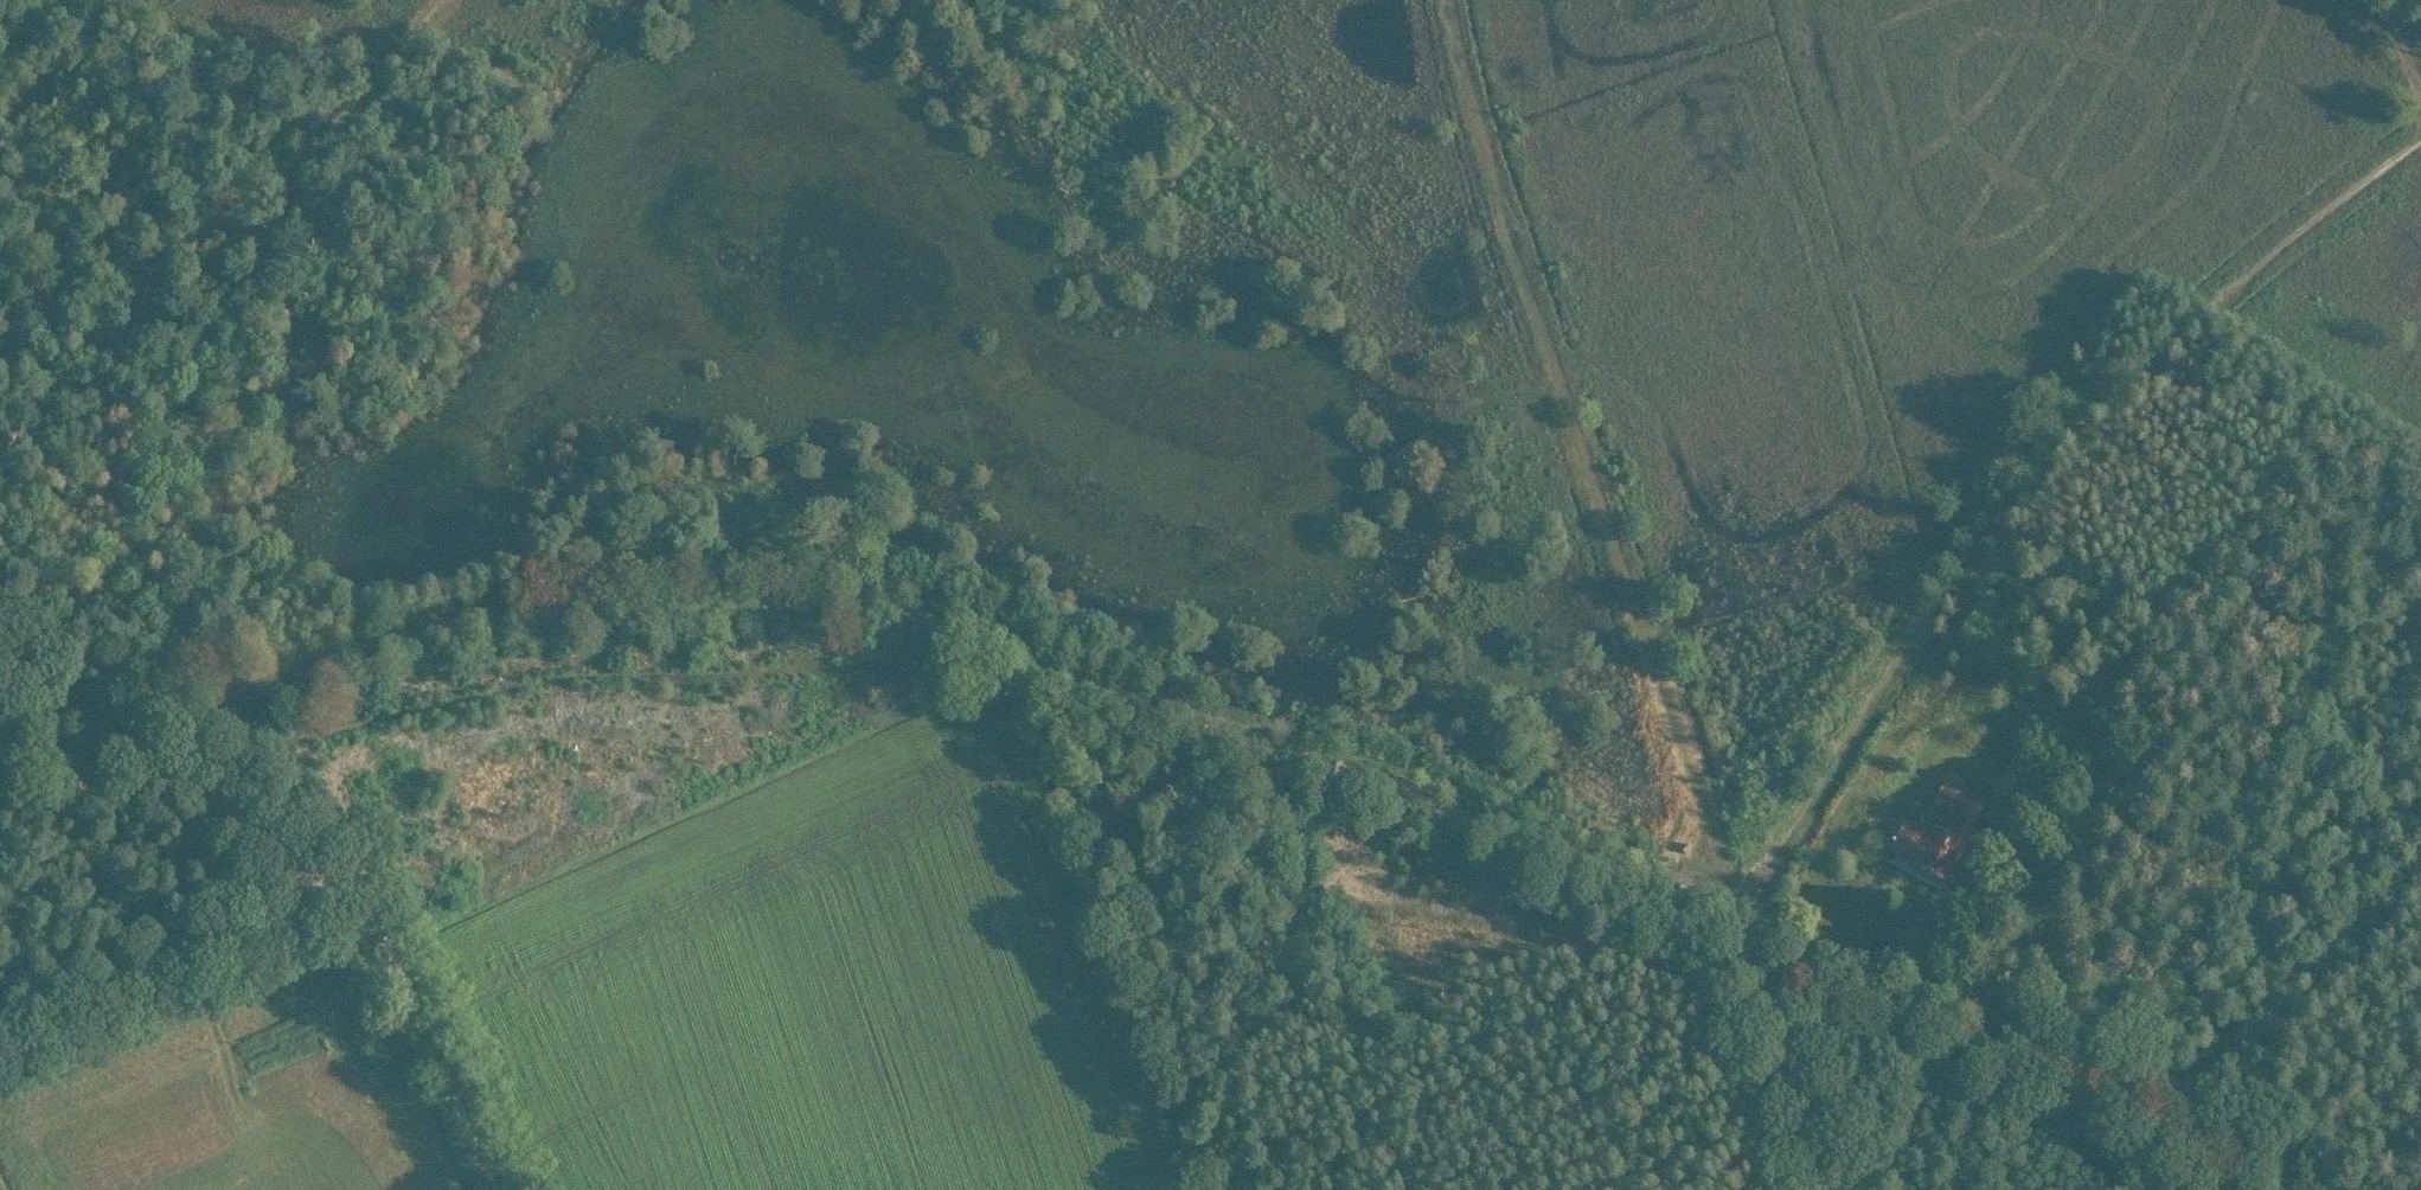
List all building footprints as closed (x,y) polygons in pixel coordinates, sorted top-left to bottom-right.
[(1897,842),(1891,853),(1916,866),(1915,867),(1946,884),(1979,823),(1976,821),(1986,801),(1950,782),(1937,805),(1965,820),(1954,839),(1936,829),(1929,841),(1904,828),(1899,839),(1896,838),(1895,841),(1897,842)]
